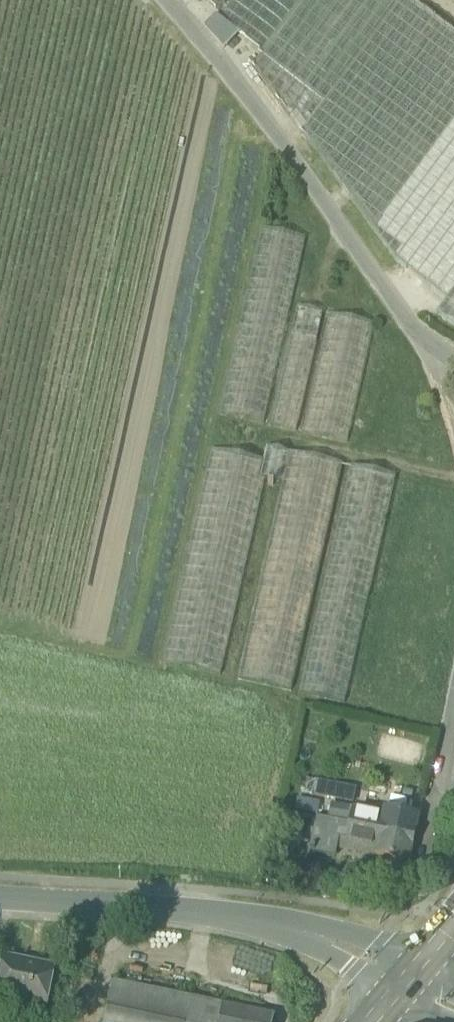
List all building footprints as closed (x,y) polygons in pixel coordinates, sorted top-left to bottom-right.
[(218,13),(227,0),(201,0),(218,13)] [(263,52),(301,0),(233,0),(221,15),(219,19),(238,33),(263,52)] [(409,0),(301,0),(263,52),(253,67),(397,263),(446,302),(436,315),(453,328),(453,34),(409,0)] [(205,29),(224,50),(238,33),(219,19),(221,15),(218,13),(205,29)] [(219,417),(265,427),(307,241),(261,230),(219,417)] [(272,428),(297,434),(325,315),(299,309),(272,428)] [(303,436),(349,446),(376,327),(331,316),(303,436)] [(268,487),(275,488),(276,484),(282,485),(289,456),(266,451),(263,464),(260,479),(265,481),(269,482),(268,487)] [(164,664),(222,677),(223,671),(265,481),(260,479),(263,464),(211,453),(164,664)] [(238,680),(294,692),(344,468),(289,456),(282,485),(238,680)] [(300,694),(346,705),(398,480),(352,469),(300,694)] [(320,795),(349,801),(353,786),(323,780),(320,795)] [(349,825),(364,828),(367,812),(353,809),(350,823),(349,825)] [(367,812),(364,828),(414,839),(419,816),(385,809),(383,816),(367,812)] [(346,839),(360,843),(364,828),(349,825),(346,839)] [(414,839),(364,828),(360,843),(377,846),(375,855),(409,862),(414,839)] [(310,850),(336,855),(339,840),(313,835),(310,850)] [(45,1011),(54,969),(53,968),(52,971),(23,965),(24,963),(3,958),(0,971),(0,973),(0,1002),(45,1011)] [(53,968),(24,963),(23,965),(52,971),(53,968)] [(222,1005),(112,982),(103,1021),(219,1021),(222,1005)] [(222,1005),(219,1021),(273,1021),(274,1016),(222,1005)]
